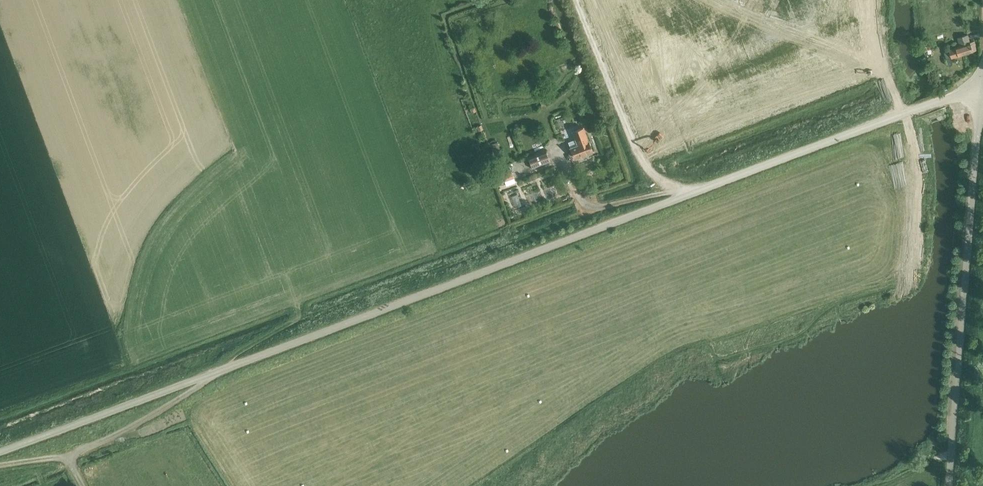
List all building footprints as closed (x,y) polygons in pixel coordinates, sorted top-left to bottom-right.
[(959,46),(948,49),(949,50),(944,51),(946,60),(951,58),(977,50),(974,41),(970,42),(967,34),(957,38),(959,46)] [(584,127),(573,131),(576,139),(568,142),(575,157),(593,150),(589,140),(584,127)] [(490,144),(493,153),(500,150),(497,141),(490,144)] [(528,157),(533,168),(551,161),(546,150),(528,157)] [(501,183),(505,181),(514,178),(510,169),(501,172),(504,178),(500,180),(501,183)]
